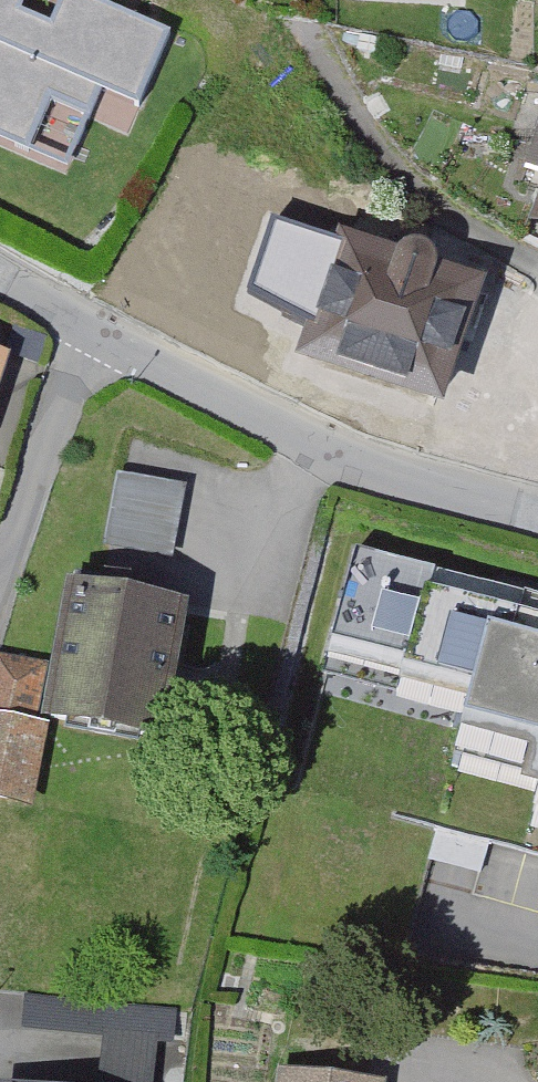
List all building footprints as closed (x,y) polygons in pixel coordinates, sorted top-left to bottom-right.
[(39,128),(50,101),(90,117),(102,88),(136,102),(139,107),(170,34),(165,36),(82,0),(65,0),(49,37),(13,21),(22,0),(0,0),(0,111),(39,128)] [(0,111),(0,140),(28,152),(39,128),(0,111)] [(528,168),(537,172),(537,139),(528,168)] [(497,261),(434,220),(422,258),(409,258),(401,266),(345,248),(310,356),(438,397),(473,289),(487,293),(497,261)] [(181,489),(121,478),(108,544),(169,555),(181,489)] [(495,635),(501,614),(432,595),(438,574),(356,552),(328,653),(403,673),(397,696),(466,714),(461,734),(537,755),(537,646),(495,635)] [(160,738),(186,597),(81,578),(55,718),(160,738)] [(32,806),(46,733),(36,731),(48,670),(0,660),(0,799),(32,806)] [(26,998),(23,1024),(106,1033),(101,1081),(145,1081),(150,1037),(171,1039),(173,1013),(26,998)]
